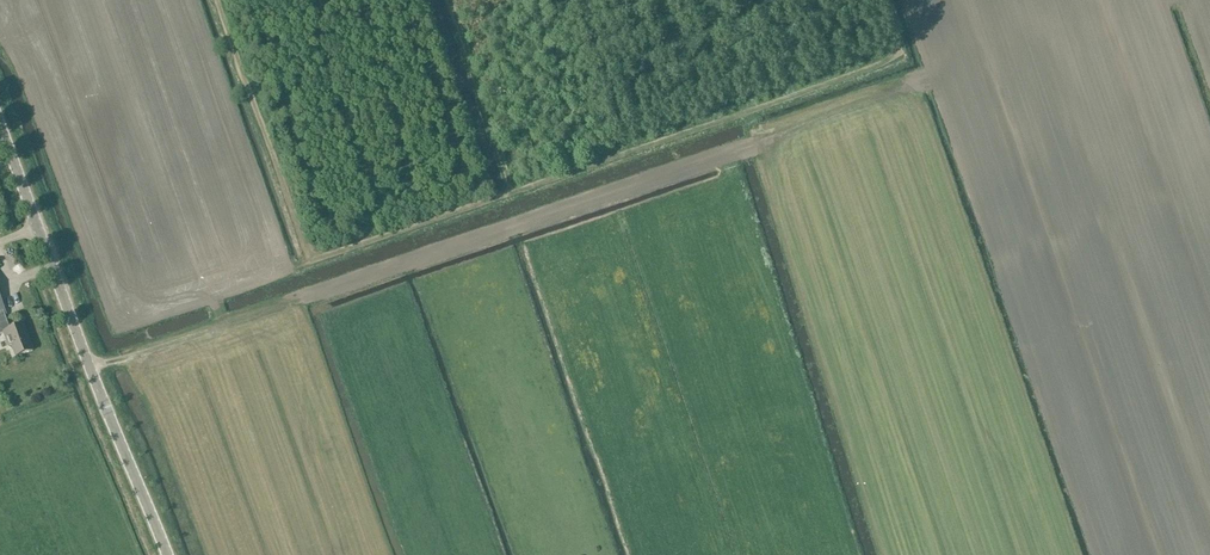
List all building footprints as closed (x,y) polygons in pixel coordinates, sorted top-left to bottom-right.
[(12,268),(16,273),(20,269),(17,265),(12,268)] [(32,351),(23,325),(9,330),(4,315),(6,315),(0,299),(0,334),(4,333),(9,346),(11,345),(15,357),(32,351)]
